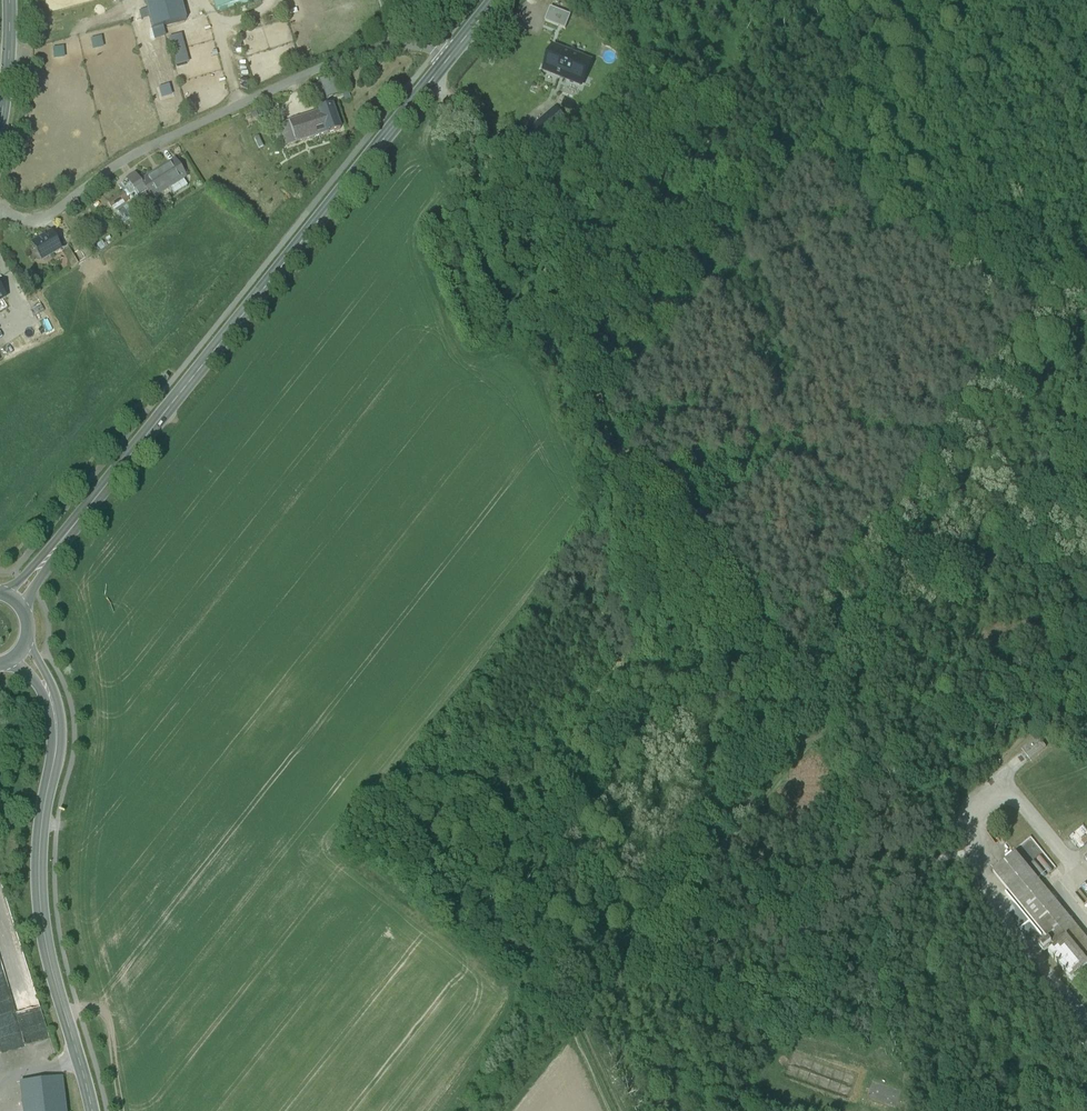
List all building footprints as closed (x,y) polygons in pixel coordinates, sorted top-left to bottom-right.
[(216,12),(259,0),(213,0),(216,12)] [(571,17),(551,9),(545,22),(565,30),(571,17)] [(582,85),(591,63),(553,49),(545,71),(582,85)] [(322,82),(329,98),(340,93),(334,77),(322,82)] [(331,107),(318,111),(318,113),(311,115),(318,136),(325,134),(326,135),(339,130),(331,107)] [(557,108),(547,116),(555,126),(557,127),(567,119),(557,108)] [(311,115),(303,118),(310,139),(318,136),(311,115)] [(310,139),(303,118),(288,123),(294,140),(295,144),(310,139)] [(288,123),(279,126),(285,143),(294,140),(288,123)] [(555,126),(537,141),(541,146),(548,139),(555,146),(565,137),(557,127),(555,126)] [(175,161),(143,181),(153,198),(169,188),(174,196),(187,187),(183,180),(186,177),(175,161)] [(135,176),(126,182),(134,193),(137,191),(138,192),(143,188),(135,176)] [(134,193),(129,197),(132,202),(140,196),(138,192),(137,191),(134,193)] [(126,192),(108,203),(111,208),(129,197),(126,192)] [(132,202),(116,212),(125,224),(156,204),(148,192),(140,196),(132,202)] [(50,233),(30,245),(31,245),(33,244),(42,259),(40,260),(40,261),(60,249),(50,233)] [(1038,739),(1022,752),(1030,762),(1046,749),(1038,739)] [(1078,930),(1016,855),(993,874),(1049,942),(1046,945),(1045,944),(1039,948),(1044,954),(1050,950),(1049,948),(1052,945),(1055,949),(1078,930)] [(1078,930),(1055,949),(1049,954),(1072,982),(1086,970),(1086,941),(1078,930)] [(24,1110),(65,1110),(61,1078),(21,1083),(24,1110)]
